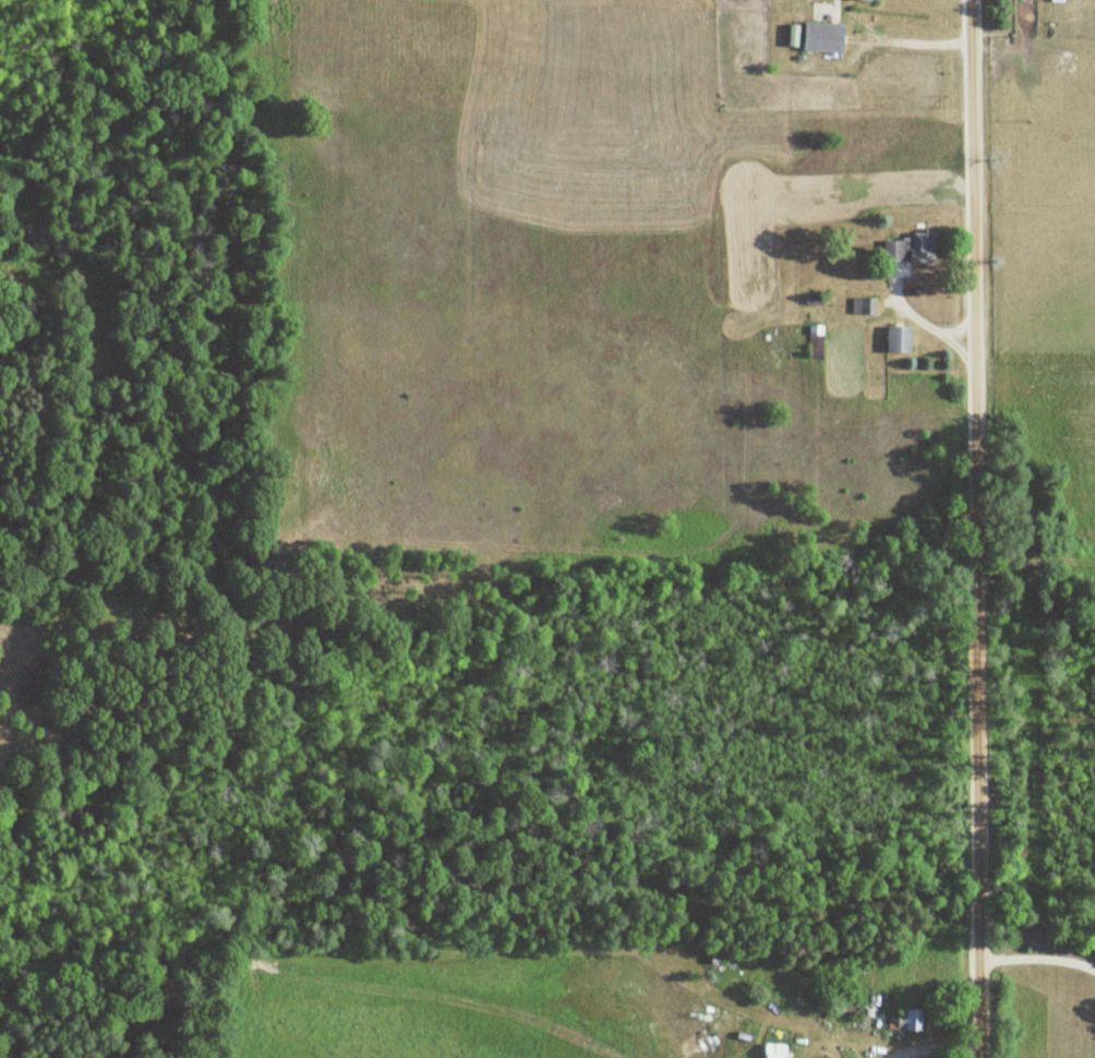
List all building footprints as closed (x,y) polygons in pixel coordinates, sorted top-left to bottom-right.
[(847,23),(807,23),(807,51),(847,51),(847,23)] [(936,231),(914,231),(914,239),(885,239),(885,261),(936,261),(936,231)] [(915,326),(889,326),(889,353),(915,353),(915,326)] [(924,1030),(924,1009),(901,1009),(901,1030),(924,1030)] [(790,1043),(766,1043),(766,1057),(790,1057),(790,1043)]
